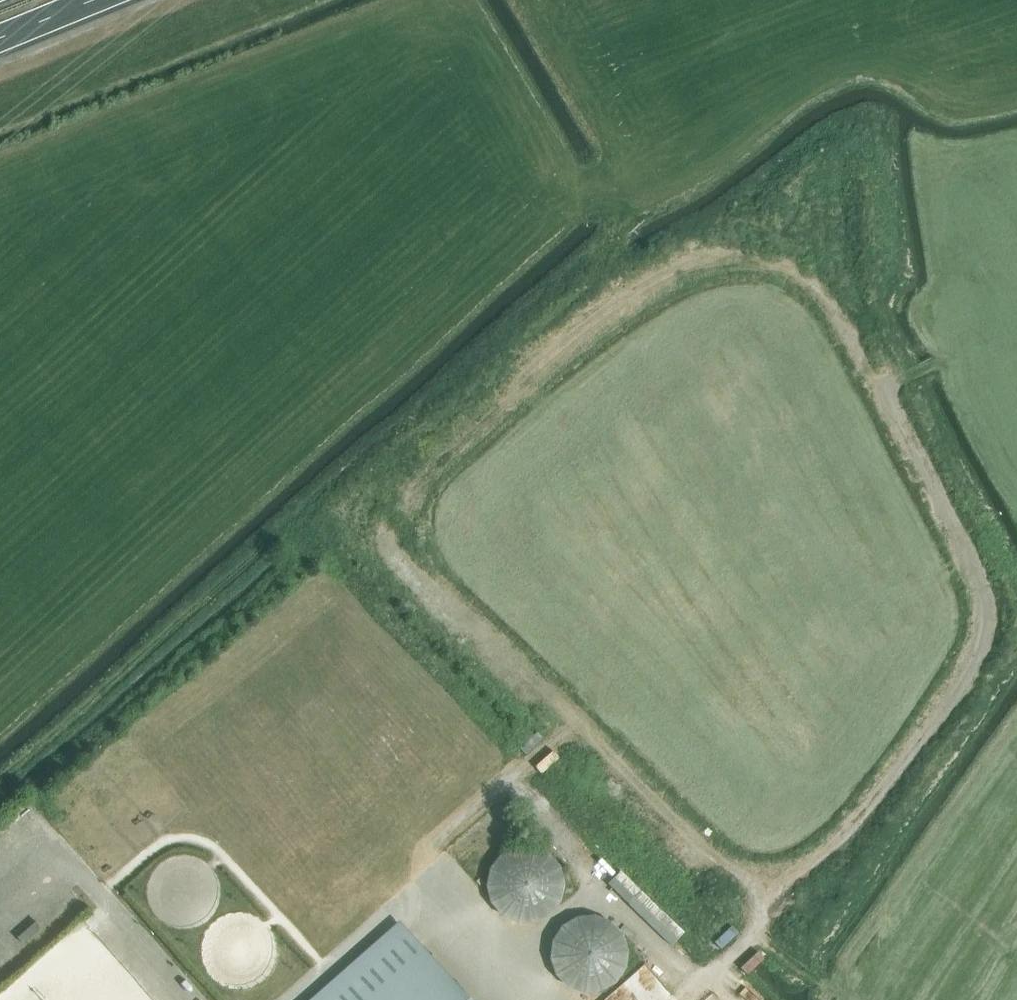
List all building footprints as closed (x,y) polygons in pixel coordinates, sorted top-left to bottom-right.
[(556,754),(537,769),(544,777),(562,762),(556,754)] [(517,924),(535,923),(551,915),(560,901),(565,884),(560,868),(550,854),(533,847),(516,847),(500,854),(489,869),(486,886),(490,903),(501,917),(517,924)] [(674,950),(688,935),(627,879),(613,893),(674,950)] [(584,994),(601,992),(616,983),(626,969),(629,951),(622,934),(610,921),(594,915),(577,917),(561,926),(551,941),(549,958),(555,975),(567,988),(584,994)] [(398,921),(309,999),(468,999),(398,921)]
